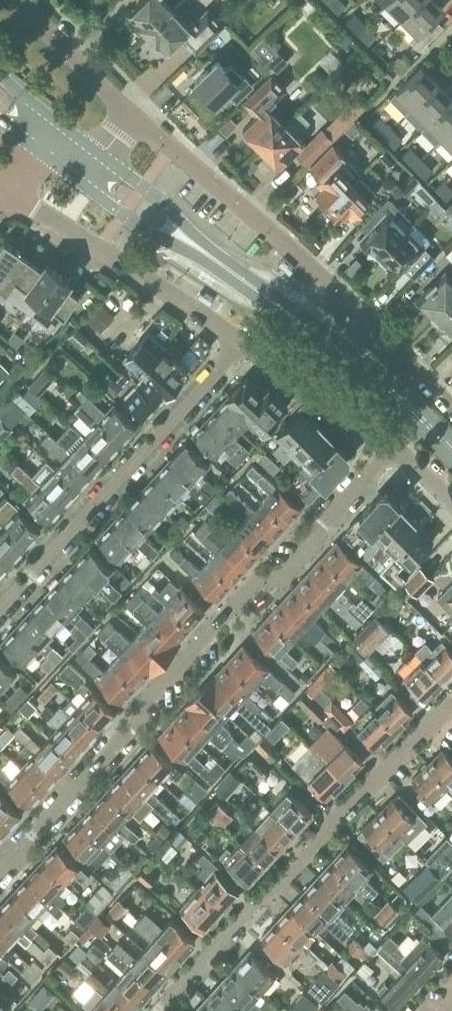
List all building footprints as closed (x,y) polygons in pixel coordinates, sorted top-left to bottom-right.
[(172,6),(165,0),(143,0),(130,13),(138,21),(138,25),(142,29),(146,30),(147,31),(172,6)] [(327,1),(338,12),(346,4),(342,0),(327,0),(327,1)] [(386,2),(402,17),(419,0),(388,0),(386,2)] [(435,0),(419,0),(402,17),(417,33),(410,39),(419,49),(443,25),(434,16),(443,8),(435,0)] [(172,6),(147,31),(150,34),(150,38),(154,42),(158,42),(166,51),(181,36),(195,52),(224,25),(208,9),(190,26),(172,6)] [(357,31),(365,23),(354,12),(346,20),(357,31)] [(365,23),(357,31),(368,42),(376,34),(365,23)] [(228,26),(221,32),(229,40),(236,34),(228,26)] [(288,60),(265,36),(254,46),(277,70),(288,60)] [(226,68),(223,65),(217,59),(196,81),(215,101),(227,89),(237,99),(253,84),(231,62),(226,68)] [(405,113),(437,81),(421,65),(390,96),(405,113)] [(262,147),(286,123),(277,115),(282,110),(273,101),(286,88),(272,73),(244,100),(258,115),(243,129),(252,137),(252,140),(256,144),(259,145),(262,147)] [(412,106),(427,122),(451,97),(451,96),(437,81),(412,106)] [(427,122),(421,128),(436,143),(442,137),(451,127),(451,97),(427,122)] [(286,123),(262,147),(264,149),(264,152),(268,156),(271,157),(280,165),(304,141),(297,134),(309,122),(299,111),(286,123)] [(353,116),(343,127),(351,134),(361,124),(353,116)] [(383,135),(391,127),(380,116),(372,123),(383,135)] [(391,127),(383,135),(394,146),(402,138),(391,127)] [(442,137),(451,147),(451,127),(442,137)] [(322,128),(296,153),(306,164),(332,139),(322,128)] [(360,174),(362,173),(345,156),(346,155),(334,143),(311,166),(322,177),(317,182),(322,187),(315,193),(328,206),(360,174)] [(399,156),(389,146),(381,154),(391,165),(399,156)] [(414,165),(422,157),(410,146),(402,154),(414,165)] [(422,157),(414,165),(425,177),(433,169),(422,157)] [(412,172),(399,186),(407,194),(421,180),(412,172)] [(360,174),(328,206),(341,220),(347,213),(352,218),(372,198),(371,197),(377,191),(360,174)] [(451,192),(451,188),(443,179),(435,187),(446,198),(451,192)] [(436,196),(427,204),(443,221),(451,214),(436,196)] [(380,254),(413,220),(389,197),(361,226),(367,232),(359,239),(369,248),(372,246),(380,254)] [(431,238),(413,220),(380,255),(388,262),(386,265),(395,274),(431,238)] [(30,257),(18,248),(4,239),(0,245),(0,290),(4,293),(30,257)] [(451,256),(451,240),(444,248),(451,256)] [(429,245),(412,263),(420,271),(438,253),(429,245)] [(30,257),(4,293),(29,311),(58,272),(48,265),(45,269),(30,257)] [(58,272),(29,311),(54,329),(80,294),(64,282),(67,279),(58,272)] [(451,302),(451,280),(445,272),(418,299),(437,318),(451,302)] [(437,318),(441,322),(451,333),(451,302),(437,318)] [(99,303),(85,318),(100,332),(115,317),(99,303)] [(69,336),(82,347),(89,339),(76,328),(69,336)] [(144,370),(167,345),(165,343),(164,338),(158,333),(154,333),(150,330),(122,360),(133,369),(137,364),(144,370)] [(16,332),(10,340),(18,348),(26,339),(16,332)] [(184,351),(172,340),(146,368),(169,390),(188,368),(177,358),(184,351)] [(3,377),(10,369),(0,360),(0,374),(3,377)] [(144,370),(137,364),(130,372),(137,379),(134,381),(157,402),(169,390),(146,368),(144,370)] [(29,385),(38,393),(52,378),(43,370),(29,385)] [(157,402),(134,381),(124,372),(117,380),(108,371),(102,379),(102,381),(115,394),(117,391),(145,416),(157,402)] [(256,385),(247,377),(242,382),(241,381),(231,393),(254,415),(252,417),(259,423),(261,425),(280,405),(283,408),(288,403),(276,392),(275,394),(267,387),(265,389),(259,383),(256,385)] [(29,414),(44,398),(26,382),(11,398),(29,414)] [(80,387),(73,395),(81,401),(87,393),(80,387)] [(81,401),(79,403),(80,403),(121,441),(136,425),(113,404),(106,411),(87,394),(87,393),(81,401)] [(218,407),(240,428),(246,421),(254,428),(259,423),(252,417),(254,415),(231,393),(218,407)] [(98,420),(80,403),(75,410),(89,424),(81,433),(106,457),(121,441),(98,420)] [(279,456),(313,418),(301,406),(276,433),(283,439),(273,450),(279,456)] [(240,428),(218,407),(206,419),(236,447),(241,441),(234,435),(240,428)] [(0,419),(0,442),(13,427),(2,417),(0,419)] [(313,418),(279,456),(284,462),(294,451),(301,458),(325,431),(313,418)] [(236,447),(206,419),(194,432),(216,454),(224,446),(231,453),(236,447)] [(92,472),(106,457),(81,433),(71,423),(56,440),(92,472)] [(40,424),(33,431),(62,459),(55,467),(77,488),(92,472),(56,440),(40,424)] [(325,431),(301,458),(307,464),(297,474),(303,480),(312,470),(337,442),(325,431)] [(170,459),(192,480),(209,495),(216,487),(200,472),(208,463),(185,442),(170,459)] [(237,448),(245,455),(251,449),(242,442),(237,448)] [(303,480),(296,488),(309,500),(347,458),(347,453),(337,442),(312,470),(303,480)] [(245,455),(237,448),(228,457),(236,465),(245,455)] [(46,459),(32,475),(63,503),(77,488),(55,467),(46,459)] [(209,495),(192,480),(170,459),(156,474),(178,495),(186,487),(202,502),(209,495)] [(32,475),(19,462),(12,470),(29,486),(22,496),(48,520),(63,503),(32,475)] [(262,500),(286,523),(301,508),(276,485),(252,464),(246,470),(270,492),(262,500)] [(141,490),(164,511),(167,507),(178,495),(156,474),(141,490)] [(248,515),(273,538),(286,523),(262,500),(254,509),(231,488),(224,495),(233,503),(234,502),(248,515)] [(127,506),(149,527),(164,511),(141,490),(127,506)] [(380,492),(344,531),(345,532),(357,543),(355,546),(368,558),(373,552),(374,553),(385,540),(408,515),(385,492),(380,492)] [(0,505),(0,522),(2,524),(25,545),(40,528),(30,520),(32,518),(15,502),(13,504),(6,498),(0,505)] [(234,530),(259,553),(273,538),(248,515),(234,502),(233,503),(228,509),(242,522),(234,530)] [(149,527),(127,506),(112,522),(134,543),(145,553),(151,558),(159,549),(143,534),(149,527)] [(189,522),(181,515),(175,522),(183,529),(189,522)] [(387,563),(420,527),(408,515),(385,540),(374,553),(373,552),(368,558),(375,565),(380,559),(385,564),(387,563)] [(205,518),(199,525),(245,568),(259,553),(234,530),(226,539),(205,518)] [(134,543),(112,522),(97,537),(120,558),(134,543)] [(168,529),(176,536),(183,529),(175,522),(168,529)] [(10,561),(25,545),(2,524),(0,526),(0,552),(10,561)] [(245,568),(199,525),(193,531),(215,551),(207,560),(232,583),(245,568)] [(420,527),(387,563),(380,570),(397,586),(404,577),(393,567),(402,558),(409,565),(432,540),(420,527)] [(381,596),(388,588),(336,540),(322,556),(336,569),(346,578),(353,570),(381,596)] [(89,546),(75,561),(97,583),(105,590),(114,598),(121,592),(103,576),(112,567),(89,546)] [(232,583),(207,560),(199,568),(178,549),(172,555),(193,575),(218,598),(232,583)] [(0,552),(0,571),(10,561),(0,552)] [(151,558),(145,553),(137,562),(142,567),(151,558)] [(322,556),(308,570),(323,584),(332,593),(347,606),(349,604),(363,618),(374,606),(363,596),(356,603),(338,587),(346,578),(336,569),(322,556)] [(97,583),(75,561),(60,578),(82,599),(97,583)] [(420,566),(404,583),(418,596),(434,579),(420,566)] [(294,585),(319,608),(327,598),(356,625),(361,619),(347,606),(332,593),(323,584),(308,570),(294,585)] [(82,599),(60,578),(46,593),(69,614),(79,624),(88,632),(94,625),(74,608),(82,599)] [(204,609),(170,579),(160,590),(155,586),(152,590),(165,602),(190,625),(204,609)] [(294,585),(281,600),(327,642),(333,636),(311,616),(319,608),(294,585)] [(438,599),(451,614),(451,585),(438,599)] [(105,590),(101,594),(110,603),(114,598),(105,590)] [(190,625),(165,602),(158,611),(136,591),(130,597),(152,617),(177,640),(177,639),(190,625)] [(69,614),(46,593),(31,609),(54,630),(69,614)] [(138,632),(165,656),(179,641),(177,639),(177,640),(152,617),(130,597),(125,603),(146,623),(138,632)] [(389,621),(402,606),(391,597),(378,612),(389,621)] [(327,642),(281,600),(268,615),(292,637),(299,629),(328,655),(334,649),(327,642)] [(31,609),(17,625),(40,646),(45,651),(51,644),(46,639),(54,630),(31,609)] [(376,614),(356,634),(371,649),(391,629),(376,614)] [(268,615),(253,630),(256,632),(292,665),(298,658),(284,646),(292,637),(268,615)] [(165,656),(138,632),(130,641),(109,620),(103,627),(125,647),(149,670),(151,671),(157,665),(165,656)] [(88,632),(79,624),(71,632),(80,640),(88,632)] [(40,646),(17,625),(1,642),(24,663),(40,646)] [(103,627),(97,632),(119,653),(112,661),(136,684),(149,670),(125,647),(103,627)] [(371,649),(356,634),(344,646),(376,679),(388,667),(371,649)] [(89,640),(75,655),(98,677),(97,677),(122,699),(136,684),(112,661),(104,670),(88,656),(96,647),(89,640)] [(423,659),(428,664),(444,680),(451,672),(451,651),(442,641),(433,649),(425,641),(416,651),(423,659)] [(215,675),(240,698),(254,711),(260,705),(246,691),(261,674),(276,688),(282,681),(243,645),(215,675)] [(47,655),(55,662),(63,654),(54,647),(47,655)] [(55,662),(47,655),(39,663),(48,671),(55,662)] [(1,687),(16,671),(0,657),(0,687),(1,687)] [(77,705),(100,726),(115,710),(82,681),(85,678),(63,659),(55,668),(86,696),(77,705)] [(444,680),(428,664),(423,659),(405,677),(425,698),(444,680)] [(336,671),(329,663),(306,688),(313,696),(336,671)] [(270,726),(213,674),(200,688),(226,713),(234,705),(264,732),(270,726)] [(42,689),(52,697),(61,688),(51,679),(42,689)] [(20,683),(10,695),(18,703),(29,691),(20,683)] [(226,713),(200,688),(186,703),(188,705),(239,752),(245,746),(218,721),(226,713)] [(306,688),(296,698),(318,720),(320,718),(328,711),(322,706),(323,705),(313,696),(306,688)] [(391,690),(373,708),(378,713),(394,729),(412,711),(391,690)] [(10,695),(3,702),(12,710),(18,703),(10,695)] [(58,704),(52,711),(86,742),(100,726),(77,705),(68,697),(60,705),(58,704)] [(323,705),(322,706),(328,711),(340,724),(349,715),(332,697),(323,705)] [(29,716),(38,707),(28,698),(19,707),(29,716)] [(394,729),(378,713),(373,708),(363,698),(354,706),(363,715),(353,725),(375,748),(394,729)] [(239,752),(188,705),(174,720),(199,742),(206,735),(232,759),(239,752)] [(86,742),(52,711),(46,717),(57,727),(49,736),(72,757),(86,742)] [(265,732),(255,742),(270,757),(279,747),(272,740),(288,724),(280,715),(270,726),(265,732)] [(199,742),(174,720),(160,735),(212,782),(225,767),(217,760),(210,768),(191,751),(199,742)] [(42,744),(20,724),(14,731),(25,742),(24,743),(58,773),(72,757),(49,736),(42,744)] [(8,726),(0,734),(0,748),(14,732),(8,726)] [(311,746),(344,779),(363,760),(329,727),(311,746)] [(135,759),(158,780),(168,770),(177,779),(183,772),(150,742),(135,759)] [(24,743),(20,748),(28,756),(19,766),(43,788),(58,773),(24,743)] [(344,779),(311,746),(292,764),(313,784),(312,785),(313,787),(314,786),(326,797),(344,779)] [(272,764),(256,749),(246,759),(261,774),(272,764)] [(429,765),(451,788),(451,758),(443,749),(433,758),(435,759),(429,765)] [(11,758),(0,771),(0,778),(29,804),(43,788),(11,758)] [(121,774),(144,796),(152,803),(168,817),(175,810),(151,788),(158,780),(135,759),(121,774)] [(429,765),(423,770),(422,769),(413,779),(423,789),(418,794),(428,803),(443,788),(448,793),(451,794),(451,788),(429,765)] [(215,787),(226,797),(242,780),(231,770),(215,787)] [(121,774),(107,789),(130,811),(138,818),(152,803),(144,796),(121,774)] [(207,790),(195,779),(184,791),(196,802),(207,790)] [(271,807),(296,829),(312,811),(288,790),(289,789),(285,785),(277,793),(281,797),(271,807)] [(107,789),(92,805),(116,827),(124,835),(133,843),(141,835),(122,818),(129,810),(107,789)] [(6,829),(21,812),(0,793),(0,823),(6,829)] [(385,809),(379,814),(398,833),(405,838),(408,841),(428,822),(399,793),(394,799),(393,798),(384,807),(385,809)] [(201,803),(224,825),(233,815),(209,794),(201,803)] [(116,827),(92,805),(78,820),(101,842),(110,850),(124,835),(116,827)] [(255,809),(248,817),(255,824),(280,847),(296,829),(271,807),(263,816),(255,809)] [(364,829),(359,834),(384,859),(405,838),(398,833),(379,814),(374,820),(372,818),(363,828),(364,829)] [(101,842),(78,820),(64,835),(97,865),(102,859),(110,850),(101,842)] [(208,834),(194,821),(187,828),(201,841),(208,834)] [(173,830),(166,823),(155,835),(162,842),(173,830)] [(280,847),(255,824),(240,841),(264,863),(280,847)] [(188,836),(178,828),(171,835),(181,843),(188,836)] [(147,843),(154,850),(162,842),(155,835),(147,843)] [(264,863),(240,841),(232,850),(228,846),(220,855),(225,859),(249,880),(264,863)] [(431,864),(443,876),(451,866),(451,842),(431,864)] [(41,861),(64,882),(73,872),(82,881),(88,874),(56,844),(41,861)] [(347,845),(332,861),(358,885),(365,892),(371,897),(379,889),(365,877),(372,869),(347,845)] [(197,888),(222,910),(239,891),(216,871),(220,867),(204,852),(197,859),(204,865),(198,872),(205,879),(197,888)] [(64,882),(41,861),(27,876),(49,897),(59,906),(66,898),(56,890),(64,882)] [(318,876),(344,900),(352,891),(363,901),(366,897),(363,894),(365,892),(358,885),(332,861),(318,876)] [(133,871),(123,862),(110,877),(111,878),(108,882),(116,889),(133,871)] [(145,866),(137,875),(148,885),(156,876),(145,866)] [(49,897),(27,876),(13,891),(36,912),(44,903),(54,911),(59,906),(49,897)] [(344,900),(318,876),(304,891),(305,892),(330,915),(349,933),(355,926),(336,908),(344,900)] [(401,886),(419,904),(428,894),(410,876),(401,886)] [(103,882),(86,901),(97,912),(114,893),(103,882)] [(222,910),(197,888),(181,906),(205,928),(222,910)] [(13,891),(0,905),(0,908),(21,927),(45,949),(50,944),(51,942),(28,920),(36,912),(13,891)] [(290,906),(316,930),(324,922),(343,939),(349,933),(330,915),(305,892),(304,891),(290,906)] [(127,905),(119,897),(108,909),(117,916),(127,905)] [(382,907),(393,917),(400,909),(389,899),(382,907)] [(86,902),(72,917),(83,928),(97,912),(86,902)] [(316,930),(290,906),(277,921),(277,922),(302,945),(308,951),(312,947),(310,945),(313,942),(309,938),(316,930)] [(416,913),(433,929),(444,939),(451,932),(451,933),(451,916),(450,918),(447,914),(440,922),(422,906),(416,913)] [(393,917),(382,907),(375,914),(386,925),(393,917)] [(7,943),(16,934),(47,963),(58,951),(50,944),(45,949),(21,927),(0,908),(0,937),(7,943)] [(141,918),(182,955),(196,939),(172,918),(163,928),(146,912),(141,918)] [(98,914),(88,926),(96,932),(100,936),(110,924),(98,914)] [(144,948),(168,970),(182,955),(141,918),(135,925),(152,940),(144,948)] [(277,921),(262,937),(288,960),(295,953),(310,967),(317,959),(308,951),(302,945),(277,922),(277,921)] [(88,926),(88,925),(78,936),(86,943),(96,932),(88,926)] [(70,942),(78,935),(78,932),(71,926),(62,935),(70,942)] [(426,934),(400,961),(406,966),(419,979),(444,952),(441,949),(447,942),(444,939),(433,929),(427,935),(426,934)] [(400,944),(391,935),(382,944),(399,960),(407,952),(399,945),(400,944)] [(353,936),(346,944),(358,954),(359,953),(364,947),(365,946),(363,944),(353,936)] [(0,937),(0,965),(2,967),(8,961),(5,958),(14,950),(7,943),(0,937)] [(168,970),(144,948),(136,957),(118,941),(113,948),(130,963),(155,985),(168,970)] [(88,951),(78,942),(68,953),(77,962),(88,951)] [(365,946),(364,947),(372,955),(373,954),(378,949),(370,942),(365,946)] [(400,961),(399,960),(382,944),(378,949),(373,954),(397,976),(388,985),(385,981),(378,989),(382,992),(381,992),(395,1005),(419,979),(406,966),(400,961)] [(155,985),(130,963),(113,948),(106,955),(124,971),(117,978),(141,1000),(155,985)] [(235,967),(261,990),(276,973),(250,950),(235,967)] [(28,963),(39,973),(43,970),(43,966),(34,957),(28,963)] [(74,966),(64,957),(55,967),(65,976),(74,966)] [(347,972),(333,960),(326,968),(340,980),(347,972)] [(39,973),(28,963),(20,972),(31,982),(39,973)] [(325,966),(306,986),(321,1000),(340,980),(326,968),(325,966)] [(12,998),(3,991),(15,974),(7,967),(4,971),(0,976),(0,1010),(2,1010),(12,998)] [(235,967),(220,984),(250,1010),(258,1010),(262,1007),(253,999),(261,990),(235,967)] [(123,1010),(131,1010),(141,1000),(117,978),(109,987),(91,971),(85,978),(95,987),(96,986),(104,993),(123,1010)] [(220,984),(205,1001),(217,1010),(250,1010),(220,984)] [(43,986),(35,995),(46,1005),(55,996),(43,986)] [(104,993),(96,986),(95,987),(82,1001),(90,1008),(93,1010),(123,1010),(104,993)] [(285,1010),(286,1010),(311,1010),(318,1003),(303,990),(285,1010)] [(377,1001),(372,1006),(367,1002),(365,1004),(360,1000),(359,1002),(346,990),(338,998),(352,1010),(388,1010),(377,1001)] [(205,1001),(196,1010),(217,1010),(205,1001)] [(61,1003),(54,1010),(55,1010),(70,1010),(61,1003)]
